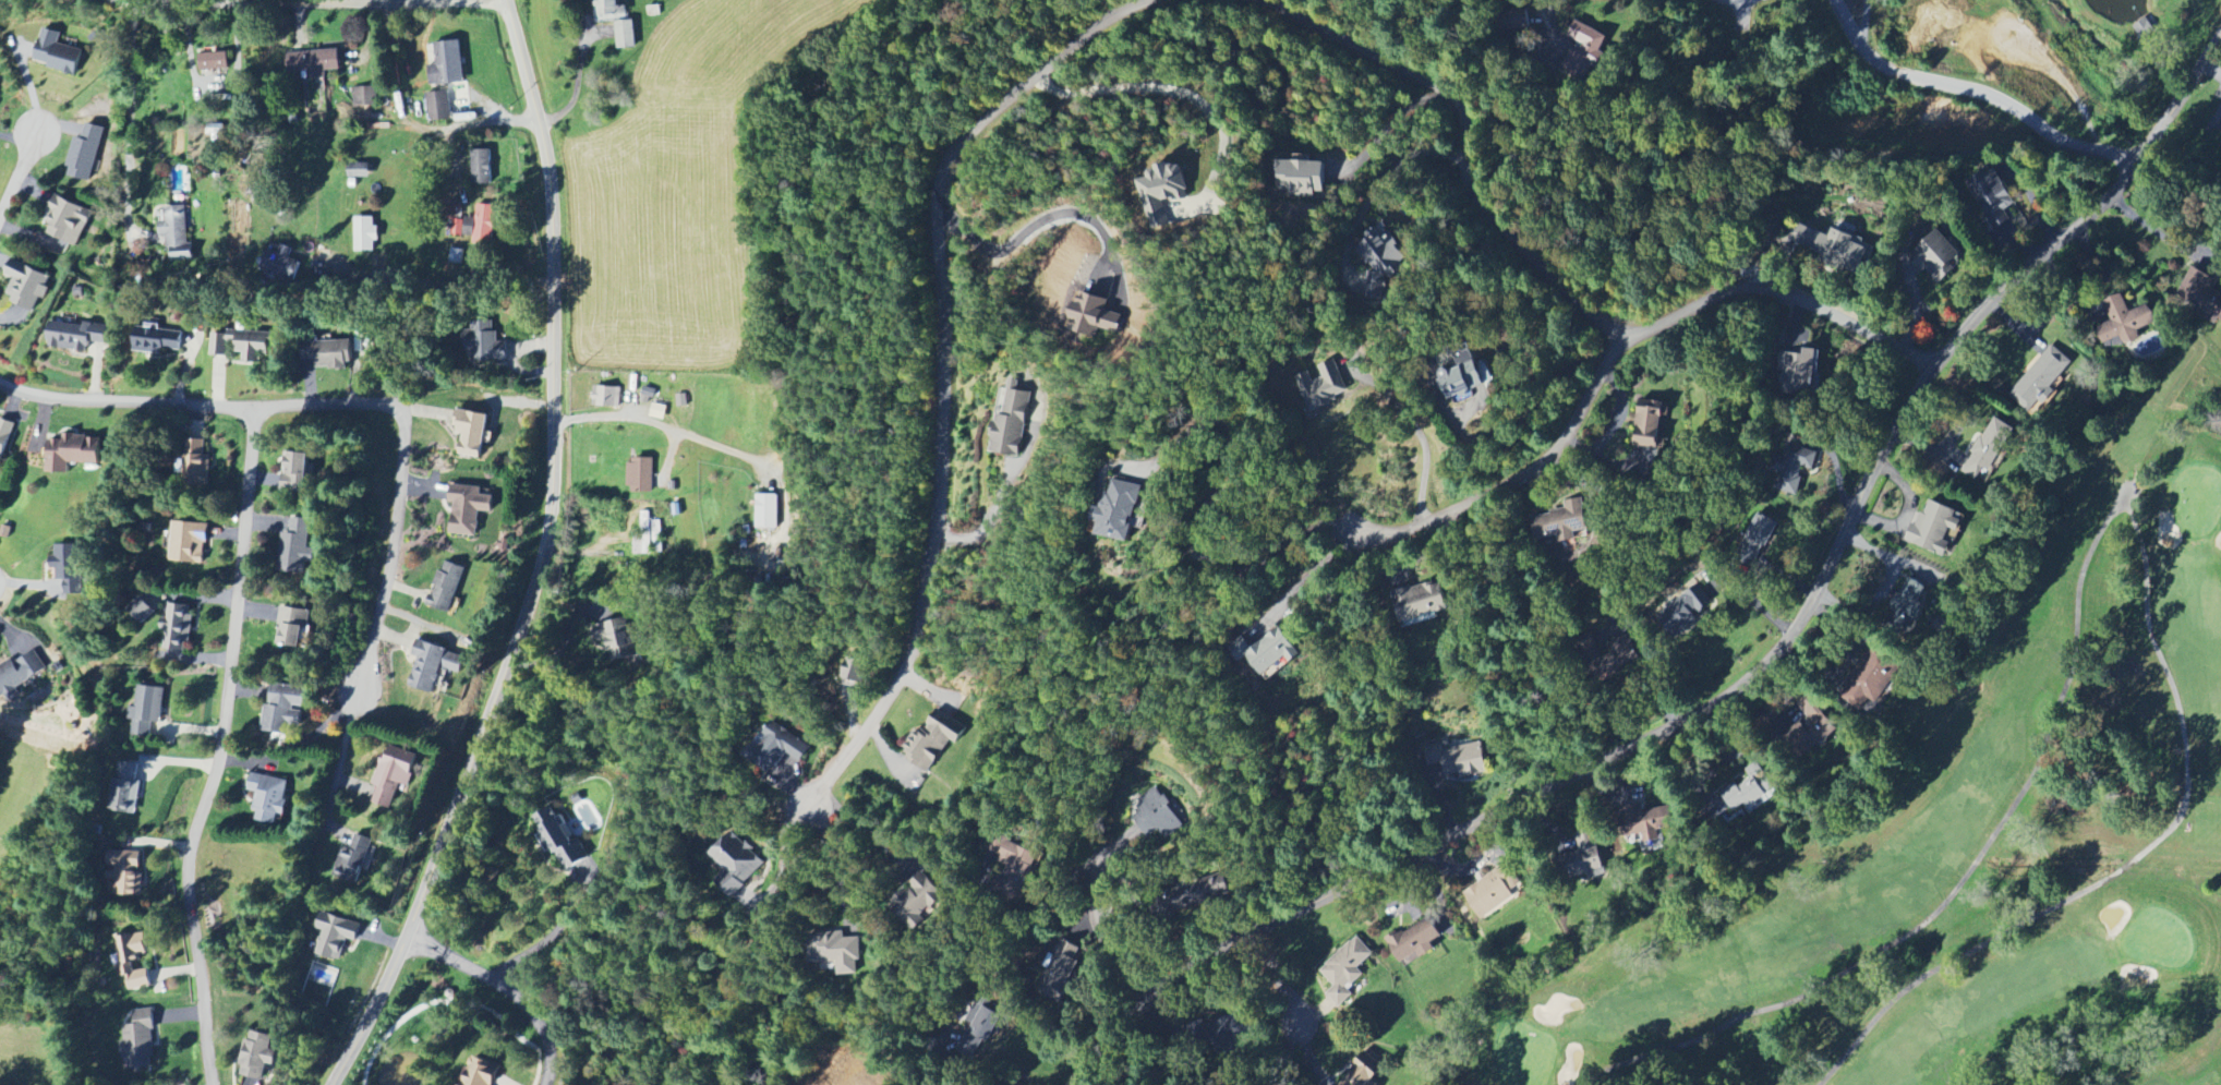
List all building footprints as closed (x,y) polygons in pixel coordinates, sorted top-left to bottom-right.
[(616,49),(634,48),(633,19),(627,20),(626,6),(616,6),(616,0),(594,0),(595,23),(615,22),(616,49)] [(2143,41),(2156,32),(2146,18),(2133,27),(2143,41)] [(1609,37),(1575,21),(1559,54),(1564,57),(1559,68),(1586,81),(1593,67),(1599,70),(1607,54),(1601,52),(1609,37)] [(56,44),(59,32),(40,27),(32,59),(46,63),(45,68),(75,75),(81,50),(56,44)] [(463,84),(461,41),(434,42),(435,66),(428,66),(429,86),(463,84)] [(308,78),(326,77),(326,71),(339,70),(338,51),(285,54),(286,73),(307,72),(308,78)] [(199,70),(228,70),(227,53),(198,54),(199,70)] [(353,88),(354,108),(378,107),(377,87),(353,88)] [(451,120),(450,92),(427,93),(428,121),(451,120)] [(74,137),(65,176),(90,182),(103,128),(85,123),(81,139),(74,137)] [(492,184),(491,151),(472,151),(473,185),(492,184)] [(1324,161),(1279,160),(1278,195),(1314,196),(1315,192),(1323,192),(1324,161)] [(1148,229),(1169,225),(1165,203),(1188,199),(1181,162),(1146,168),(1148,177),(1138,179),(1148,229)] [(369,177),(368,163),(347,163),(347,178),(369,177)] [(1994,231),(2021,216),(1992,167),(1965,183),(1994,231)] [(78,247),(91,210),(55,196),(45,223),(50,225),(46,235),(78,247)] [(498,207),(479,203),(471,243),(490,247),(498,207)] [(159,208),(160,236),(168,235),(169,261),(193,260),(192,243),(187,243),(185,206),(159,208)] [(376,217),(354,218),(355,252),(374,252),(374,242),(376,242),(376,217)] [(1408,262),(1381,224),(1355,243),(1382,281),(1408,262)] [(1869,249),(1853,243),(1855,238),(1834,229),(1830,237),(1799,225),(1791,246),(1859,274),(1869,249)] [(1945,272),(1962,253),(1936,228),(1909,258),(1939,286),(1949,276),(1945,272)] [(266,249),(259,269),(293,281),(300,262),(288,258),(291,249),(280,245),(277,253),(266,249)] [(34,311),(49,276),(10,259),(4,273),(13,276),(4,298),(34,311)] [(2215,279),(2191,268),(2175,302),(2220,324),(2220,294),(2211,289),(2215,279)] [(1117,314),(1103,310),(1106,297),(1084,292),(1087,281),(1071,277),(1058,327),(1094,336),(1096,329),(1113,333),(1117,314)] [(2130,312),(2122,294),(2104,302),(2112,322),(2096,329),(2106,352),(2132,341),(2130,336),(2157,325),(2149,304),(2130,312)] [(46,346),(85,353),(88,342),(103,345),(107,326),(83,321),(82,326),(50,320),(46,346)] [(496,321),(466,322),(468,364),(506,363),(506,346),(497,346),(496,321)] [(131,352),(166,355),(167,350),(180,351),(182,332),(133,327),(131,352)] [(209,356),(231,357),(231,353),(242,353),(242,362),(260,363),(260,354),(267,354),(267,334),(210,331),(209,356)] [(314,369),(363,369),(363,340),(299,340),(299,361),(314,361),(314,369)] [(2073,362),(2050,344),(2009,397),(2032,415),(2051,392),(2050,391),(2073,362)] [(1781,352),(1780,389),(1817,391),(1818,350),(1799,349),(1798,353),(1781,352)] [(1486,385),(1474,358),(1438,374),(1449,401),(1486,385)] [(1349,395),(1335,359),(1317,366),(1322,378),(1312,381),(1308,372),(1295,377),(1309,411),(1349,395)] [(597,407),(620,407),(620,388),(598,387),(597,397),(597,407)] [(994,454),(1020,457),(1030,391),(1004,387),(994,454)] [(642,403),(652,404),(653,388),(642,388),(642,403)] [(1633,445),(1657,449),(1665,403),(1641,399),(1633,445)] [(664,421),(667,407),(652,404),(649,418),(664,421)] [(487,414),(456,411),(453,433),(460,434),(458,455),(481,458),(487,414)] [(2014,428),(1993,417),(1963,473),(1984,484),(2014,428)] [(9,457),(9,420),(0,420),(0,457),(9,457)] [(1773,489),(1797,496),(1804,468),(1814,471),(1819,451),(1803,446),(1805,440),(1788,435),(1773,489)] [(97,465),(98,452),(106,453),(106,446),(100,446),(101,436),(61,436),(61,440),(47,439),(46,473),(69,473),(69,464),(97,465)] [(208,486),(210,455),(204,455),(204,441),(184,440),(183,485),(208,486)] [(281,491),(305,492),(306,452),(282,452),(281,491)] [(653,459),(629,458),(629,493),(653,493),(653,459)] [(1140,484),(1106,477),(1094,534),(1128,541),(1140,484)] [(482,486),(449,485),(448,503),(451,503),(449,535),(478,537),(479,513),(492,513),(493,496),(481,495),(482,486)] [(776,528),(777,495),(756,495),(756,528),(776,528)] [(1537,541),(1558,537),(1559,545),(1598,539),(1596,528),(1587,530),(1584,504),(1567,507),(1568,510),(1548,513),(1550,527),(1535,530),(1537,541)] [(278,573),(305,574),(305,563),(313,563),(314,549),(307,549),(309,518),(291,517),(289,533),(281,532),(278,573)] [(205,564),(205,523),(171,522),(171,564),(205,564)] [(80,595),(79,545),(53,545),(54,555),(49,555),(49,569),(55,569),(55,581),(62,581),(62,595),(80,595)] [(449,614),(465,569),(443,561),(427,606),(449,614)] [(1905,575),(1886,606),(1916,624),(1927,607),(1919,602),(1927,589),(1905,575)] [(1679,639),(1716,602),(1693,578),(1667,604),(1671,607),(1659,619),(1679,639)] [(1450,611),(1442,580),(1393,592),(1403,628),(1439,619),(1437,614),(1450,611)] [(147,608),(139,599),(127,610),(136,619),(147,608)] [(159,649),(185,654),(193,608),(168,603),(159,649)] [(307,629),(310,611),(282,606),(275,646),(298,649),(302,628),(307,629)] [(592,627),(597,650),(608,647),(612,663),(641,657),(632,618),(592,627)] [(1248,657),(1264,677),(1288,657),(1293,663),(1303,655),(1280,627),(1254,649),(1242,635),(1228,647),(1241,663),(1248,657)] [(408,688),(432,694),(435,683),(439,684),(443,669),(461,674),(466,655),(416,642),(411,657),(416,658),(408,688)] [(48,677),(36,652),(13,662),(12,660),(0,666),(0,699),(48,677)] [(841,683),(860,689),(868,663),(848,657),(841,683)] [(1903,669),(1882,657),(1878,664),(1875,663),(1865,681),(1889,694),(1903,669)] [(160,724),(165,690),(135,685),(128,735),(149,738),(151,723),(160,724)] [(306,690),(262,687),(261,699),(266,699),(263,732),(288,734),(288,726),(302,726),(303,709),(304,709),(306,690)] [(1806,718),(1787,733),(1806,757),(1838,731),(1818,706),(1804,716),(1806,718)] [(966,729),(934,708),(902,756),(929,774),(950,741),(955,745),(966,729)] [(810,747),(775,724),(750,761),(770,775),(785,753),(799,762),(810,747)] [(373,804),(393,810),(400,784),(409,787),(419,754),(384,744),(372,786),(378,787),(373,804)] [(1441,750),(1445,780),(1487,774),(1482,744),(1441,750)] [(138,765),(117,761),(108,811),(134,815),(141,781),(135,780),(138,765)] [(1718,792),(1732,813),(1745,804),(1750,812),(1779,794),(1762,769),(1745,780),(1743,776),(1718,792)] [(290,782),(249,773),(246,790),(257,793),(253,811),(259,813),(257,821),(276,825),(278,815),(283,816),(290,782)] [(1159,785),(1140,796),(1146,806),(1131,815),(1146,840),(1161,831),(1166,839),(1184,828),(1159,785)] [(528,821),(548,854),(553,851),(566,872),(586,860),(554,805),(528,821)] [(1631,842),(1642,841),(1643,850),(1665,848),(1662,812),(1628,816),(1631,842)] [(766,865),(733,831),(709,854),(723,868),(712,878),(732,898),(766,865)] [(1593,833),(1567,840),(1577,878),(1589,875),(1591,883),(1606,879),(1593,833)] [(351,848),(340,846),(333,880),(364,886),(373,839),(354,836),(351,848)] [(1007,867),(1002,880),(1026,888),(1039,854),(1005,842),(997,863),(1007,867)] [(141,897),(142,854),(109,854),(108,897),(141,897)] [(1512,893),(1522,885),(1506,863),(1463,895),(1483,921),(1515,897),(1512,893)] [(895,912),(912,930),(946,897),(923,873),(896,898),(903,905),(895,912)] [(316,929),(322,931),(315,955),(346,964),(358,924),(322,912),(316,929)] [(1442,937),(1430,916),(1386,941),(1400,964),(1418,953),(1421,959),(1436,950),(1432,943),(1442,937)] [(149,988),(143,956),(147,955),(143,933),(114,938),(119,963),(114,964),(119,994),(149,988)] [(858,936),(828,938),(829,946),(820,946),(821,965),(836,965),(837,976),(860,975),(858,936)] [(1326,995),(1339,1009),(1354,995),(1349,990),(1364,976),(1358,969),(1373,955),(1356,937),(1319,972),(1334,988),(1326,995)] [(1061,1004),(1085,950),(1061,939),(1037,993),(1061,1004)] [(156,1069),(151,1011),(120,1013),(125,1072),(156,1069)] [(239,1077),(262,1081),(266,1065),(273,1066),(276,1052),(270,1050),(272,1037),(247,1032),(239,1077)] [(1383,1069),(1366,1053),(1337,1084),(1369,1084),(1383,1069)] [(474,1057),(461,1084),(492,1084),(500,1069),(474,1057)]
